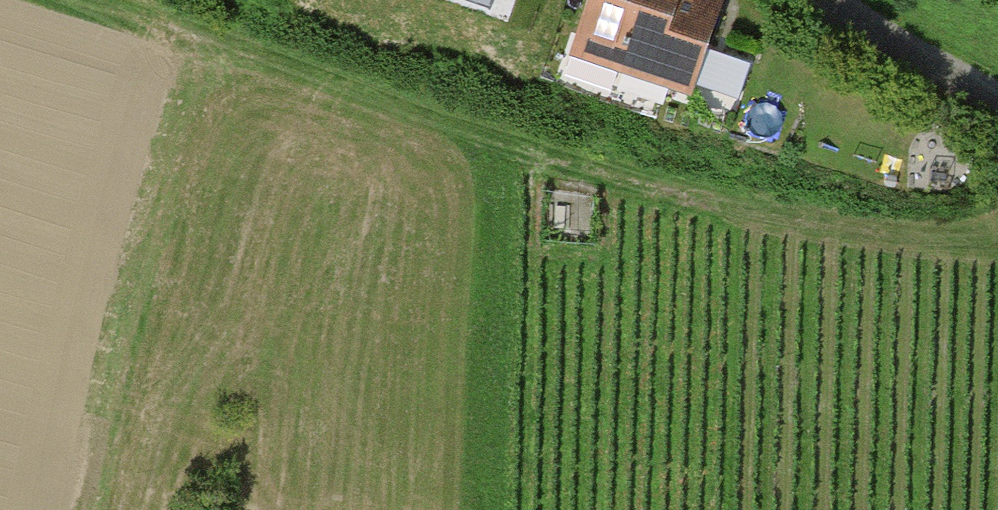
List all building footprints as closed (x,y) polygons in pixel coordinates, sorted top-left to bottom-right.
[(577,58),(693,99),(728,0),(597,0),(577,58)]
